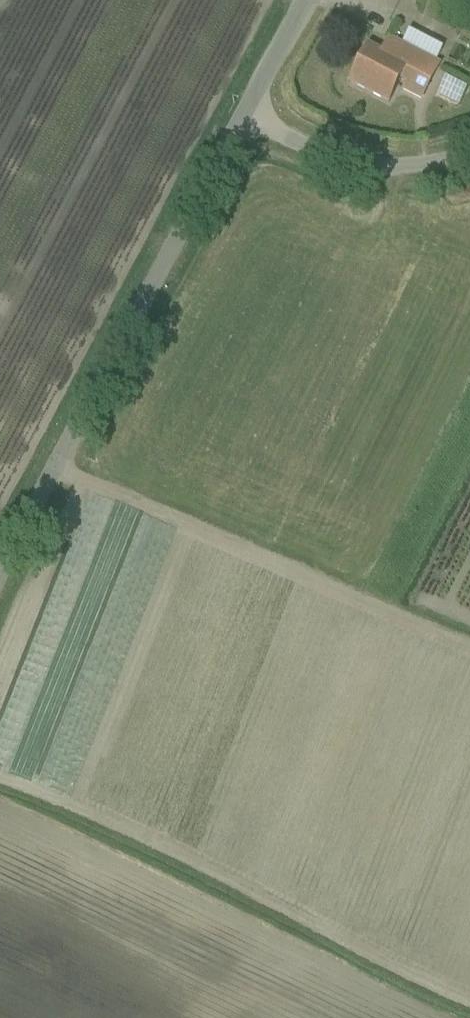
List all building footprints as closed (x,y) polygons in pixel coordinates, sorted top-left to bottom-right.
[(410,75),(402,90),(420,99),(439,65),(389,39),(382,54),(368,47),(350,83),(388,103),(405,72),(410,75)] [(469,99),(469,85),(456,77),(444,98),(464,109),(469,99)]
